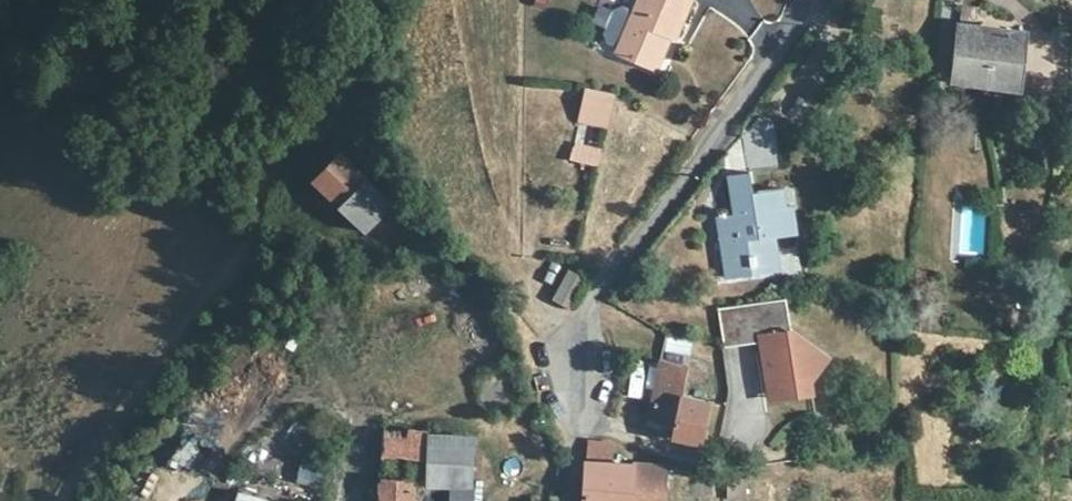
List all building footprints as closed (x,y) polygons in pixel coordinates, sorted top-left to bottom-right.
[(617,53),(652,68),(667,35),(675,38),(692,0),(640,0),(617,53)] [(984,7),(963,5),(961,24),(982,26),(984,7)] [(982,26),(961,24),(955,81),(1015,87),(1020,30),(982,26)] [(614,96),(589,92),(586,110),(610,115),(614,96)] [(610,115),(586,110),(585,118),(609,123),(610,115)] [(778,122),(761,116),(728,159),(736,213),(719,216),(726,261),(749,258),(752,274),(778,271),(773,237),(777,236),(776,231),(795,228),(792,205),(789,206),(781,207),(778,188),(754,192),(751,172),(784,167),(778,122)] [(391,203),(341,153),(315,182),(327,192),(340,205),(365,232),(391,203)] [(789,206),(785,188),(778,188),(781,207),(789,206)] [(340,205),(327,192),(321,199),(334,210),(340,205)] [(752,274),(749,258),(726,261),(729,277),(752,274)] [(577,310),(587,277),(565,270),(555,303),(577,310)] [(790,327),(786,297),(782,298),(720,308),(725,344),(726,347),(761,342),(768,385),(784,383),(787,395),(812,391),(811,377),(828,354),(792,328),(790,327)] [(689,356),(693,342),(671,336),(667,350),(689,356)] [(663,424),(674,427),(681,394),(685,379),(704,382),(708,361),(682,355),(680,363),(661,359),(647,421),(663,424)] [(787,395),(784,383),(768,385),(771,398),(787,395)] [(1063,389),(1051,388),(1050,403),(1062,404),(1063,389)] [(681,394),(674,427),(672,436),(701,441),(709,401),(681,394)] [(474,486),(470,486),(472,436),(431,433),(385,429),(382,454),(430,458),(430,486),(450,487),(450,500),(474,500),(474,486)] [(589,442),(585,500),(663,500),(666,466),(611,462),(611,443),(589,442)] [(318,489),(325,466),(303,460),(296,482),(318,489)] [(241,470),(233,467),(229,476),(238,480),(241,470)] [(747,495),(745,474),(728,475),(728,496),(747,495)] [(381,478),(380,486),(380,500),(412,500),(413,485),(413,480),(381,478)]
